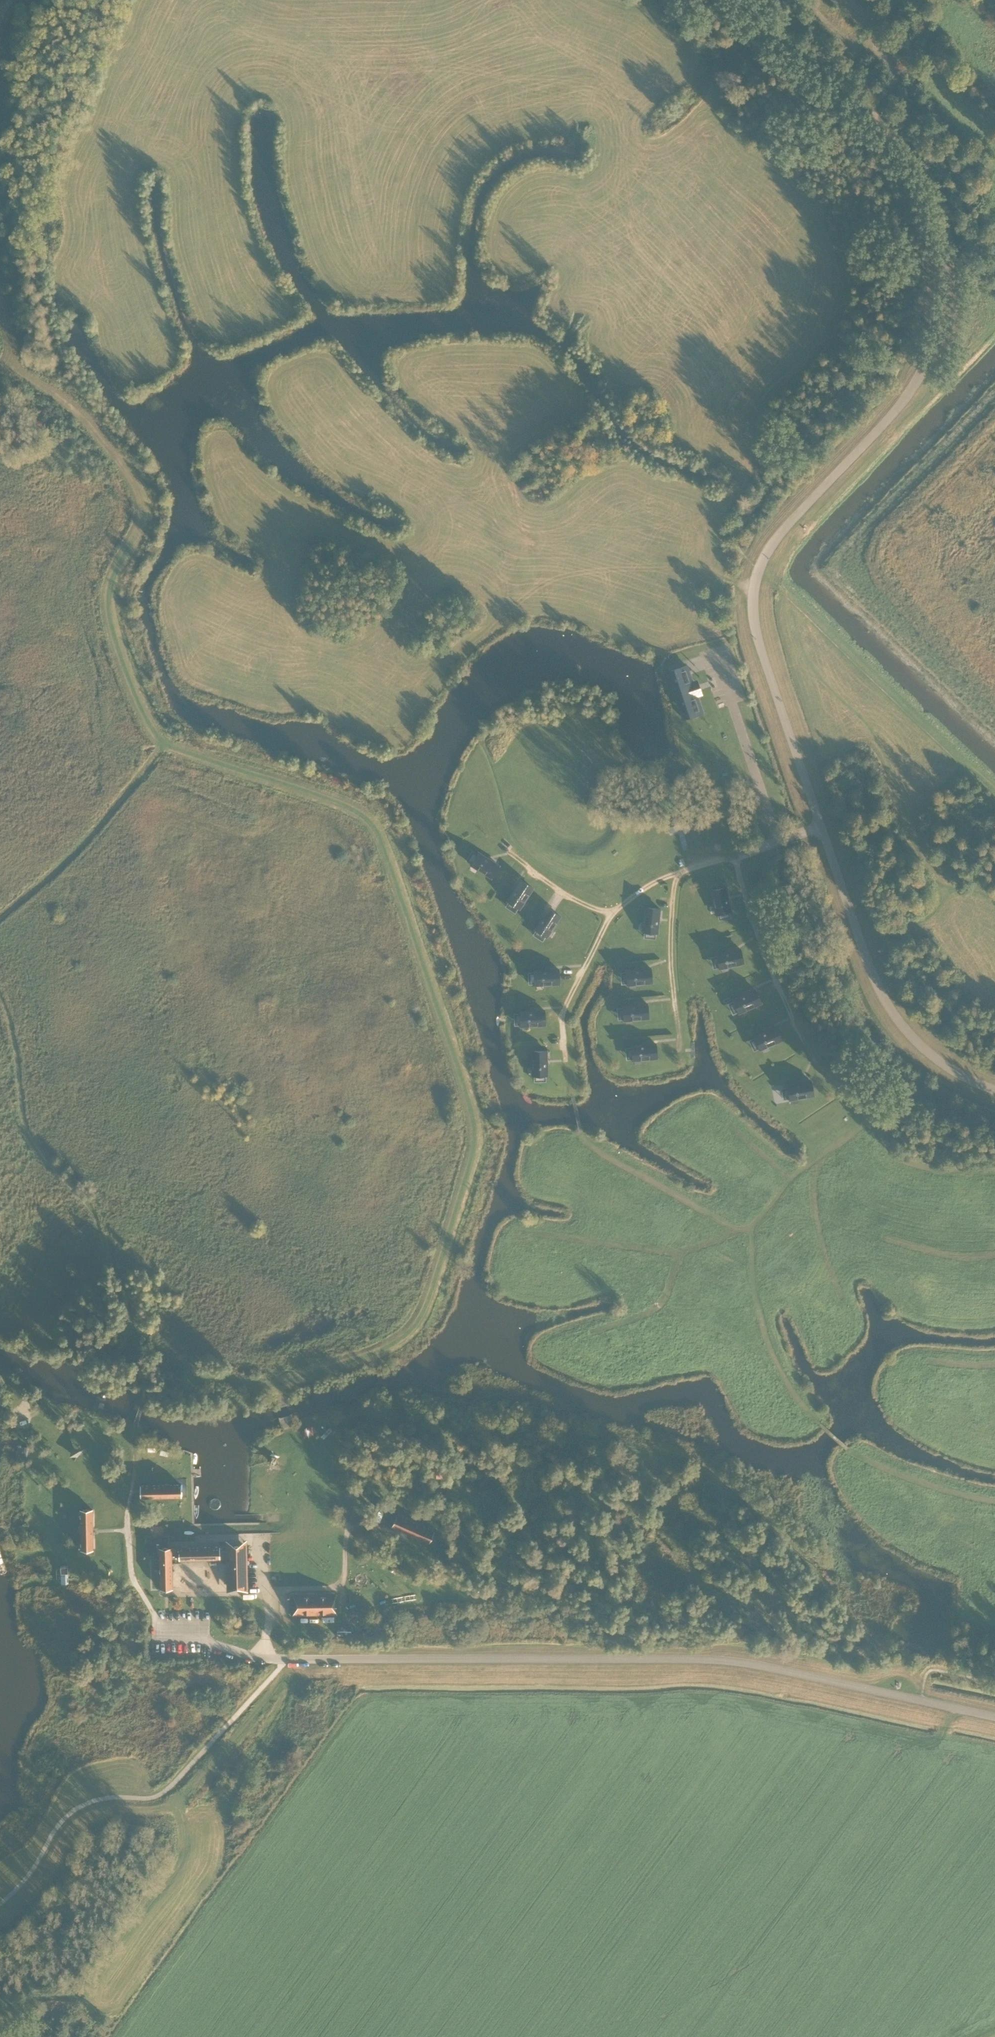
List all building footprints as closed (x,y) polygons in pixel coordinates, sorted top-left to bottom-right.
[(683,719),(702,712),(687,666),(668,672),(683,719)] [(677,831),(674,819),(667,820),(670,833),(677,831)] [(479,853),(471,865),(491,878),(499,865),(479,853)] [(508,901),(520,908),(533,888),(521,880),(508,901)] [(643,931),(657,933),(660,909),(645,907),(643,931)] [(535,929),(547,937),(560,916),(548,908),(535,929)] [(728,912),(716,914),(718,920),(729,917),(728,912)] [(720,968),(744,963),(740,949),(717,954),(720,968)] [(628,985),(652,982),(651,968),(627,970),(628,985)] [(534,971),(535,985),(559,984),(559,969),(534,971)] [(761,1003),(755,990),(733,1000),(739,1013),(761,1003)] [(647,1004),(623,1006),(624,1020),(649,1018),(647,1004)] [(520,1012),(521,1026),(545,1025),(544,1010),(520,1012)] [(782,1040),(776,1026),(754,1036),(760,1050),(782,1040)] [(632,1046),(633,1060),(657,1058),(656,1044),(632,1046)] [(533,1075),(547,1075),(547,1051),(532,1051),(533,1075)] [(814,1095),(811,1081),(787,1086),(790,1100),(814,1095)] [(181,1485),(141,1485),(141,1498),(181,1497),(181,1485)] [(80,1510),(81,1550),(93,1550),(93,1509),(80,1510)] [(392,1526),(429,1542),(434,1531),(397,1515),(392,1526)] [(228,1587),(236,1586),(246,1586),(246,1546),(227,1546),(227,1550),(220,1550),(220,1547),(179,1548),(179,1549),(172,1549),(171,1548),(159,1548),(160,1588),(172,1588),(172,1558),(180,1558),(180,1560),(220,1559),(220,1555),(228,1555),(228,1587)] [(331,1595),(298,1595),(298,1614),(332,1613),(331,1595)]
